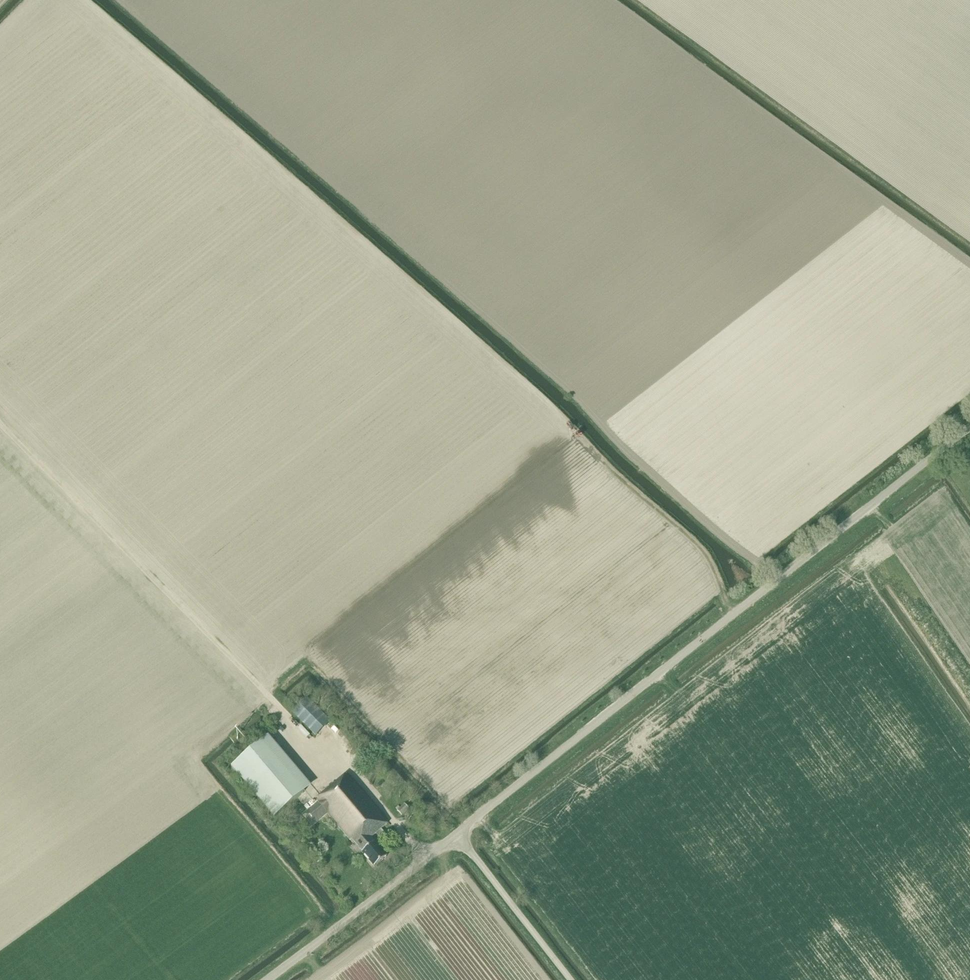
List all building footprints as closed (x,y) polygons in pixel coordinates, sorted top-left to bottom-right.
[(330,721),(308,698),(293,713),(316,736),(330,721)] [(269,736),(232,767),(275,818),(312,787),(269,736)] [(318,802),(303,815),(313,826),(328,814),(353,843),(354,841),(363,852),(362,853),(375,867),(387,857),(371,838),(376,833),(382,829),(388,823),(347,774),(317,800),(318,802)] [(405,804),(398,811),(402,815),(409,809),(405,804)] [(303,815),(295,822),(309,838),(316,831),(303,815)] [(382,830),(376,835),(382,841),(387,836),(382,830)]
